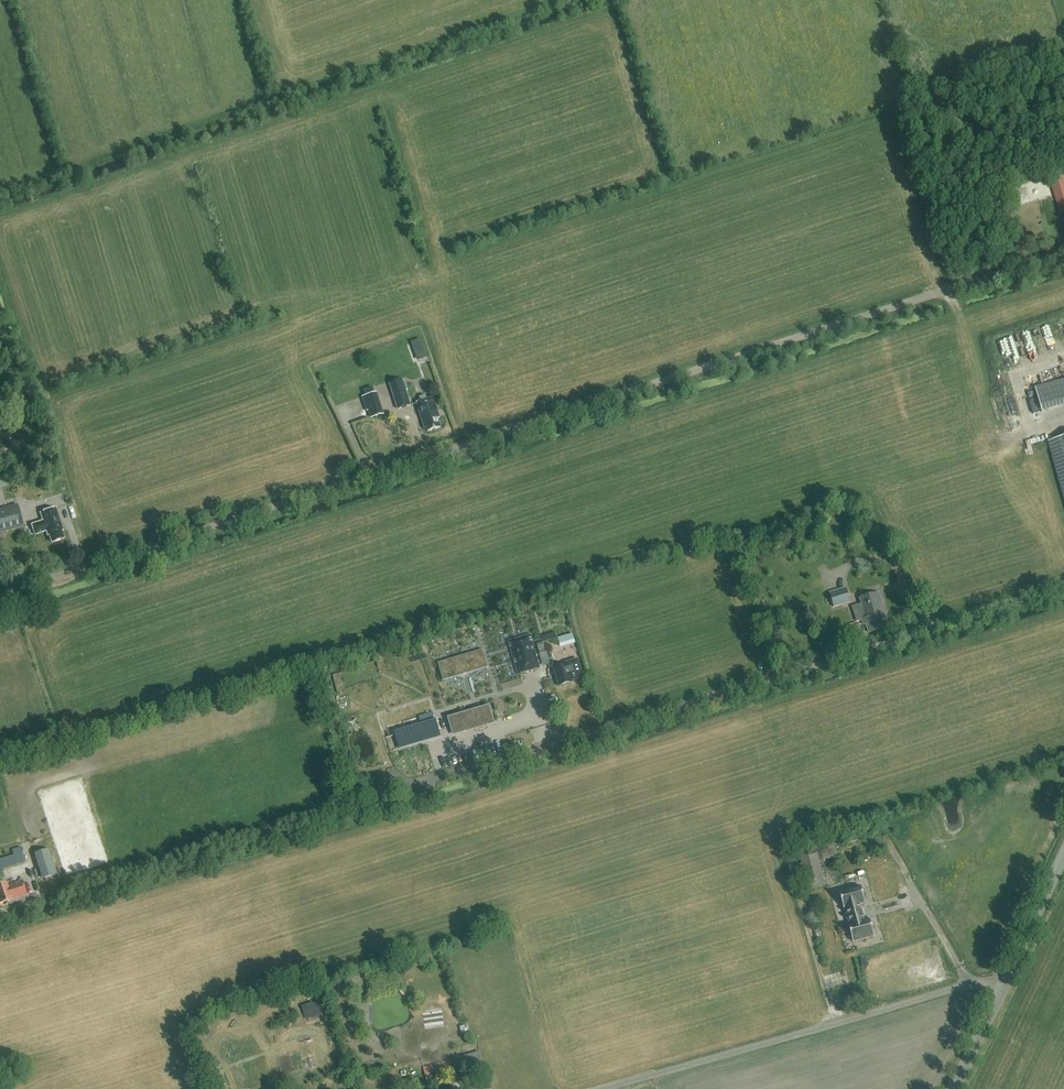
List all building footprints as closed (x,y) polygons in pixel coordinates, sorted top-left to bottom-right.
[(1063,175),(1049,179),(1059,214),(1063,212),(1063,176),(1063,175)] [(424,350),(416,352),(419,359),(427,356),(424,350)] [(1032,385),(1045,382),(1044,375),(1030,379),(1032,385)] [(1034,387),(1041,411),(1063,404),(1063,379),(1034,387)] [(411,405),(405,388),(403,380),(390,384),(397,409),(411,405)] [(382,414),(376,394),(365,397),(372,418),(382,414)] [(428,431),(441,427),(438,418),(440,417),(433,397),(417,403),(425,428),(427,428),(428,431)] [(1035,398),(1030,400),(1034,414),(1040,412),(1035,398)] [(1048,442),(1063,500),(1063,438),(1048,442)] [(24,527),(18,505),(0,509),(0,533),(24,527)] [(52,542),(63,539),(61,531),(63,531),(56,509),(41,513),(43,521),(32,524),(35,534),(47,531),(48,535),(50,535),(52,542)] [(833,606),(849,602),(845,588),(829,593),(833,606)] [(888,620),(881,595),(862,600),(868,620),(864,621),(865,626),(868,625),(870,635),(885,631),(883,622),(888,620)] [(536,611),(539,623),(545,621),(542,609),(536,611)] [(573,633),(566,635),(568,645),(576,643),(573,633)] [(509,640),(518,673),(540,668),(531,634),(509,640)] [(546,651),(539,653),(543,666),(550,664),(546,651)] [(489,708),(478,711),(467,673),(486,667),(483,655),(474,657),(473,654),(463,657),(448,661),(449,664),(440,667),(444,680),(463,674),(475,712),(449,719),(453,732),(492,720),(489,708)] [(580,672),(577,660),(565,663),(566,667),(555,670),(559,686),(572,683),(570,675),(580,672)] [(344,691),(342,679),(334,681),(337,693),(344,691)] [(440,736),(435,720),(395,732),(400,748),(440,736)] [(801,854),(810,888),(825,883),(819,861),(837,856),(833,844),(801,854)] [(23,852),(21,847),(11,850),(13,855),(5,857),(5,859),(0,860),(0,869),(25,862),(23,852)] [(47,850),(36,853),(43,879),(55,875),(47,850)] [(27,894),(23,880),(8,884),(7,882),(0,884),(0,903),(12,899),(27,894)] [(862,886),(840,892),(845,909),(846,908),(851,925),(849,925),(854,942),(876,936),(871,919),(866,920),(861,904),(866,903),(862,886)] [(322,1002),(305,1007),(308,1016),(325,1012),(322,1002)] [(468,1031),(466,1024),(460,1026),(461,1033),(468,1031)] [(456,1071),(482,1064),(479,1052),(469,1055),(453,1059),(424,1067),(428,1084),(445,1079),(444,1074),(456,1070),(456,1071)] [(398,1065),(409,1062),(407,1056),(396,1058),(398,1065)] [(259,1068),(251,1069),(252,1081),(260,1081),(259,1068)]
